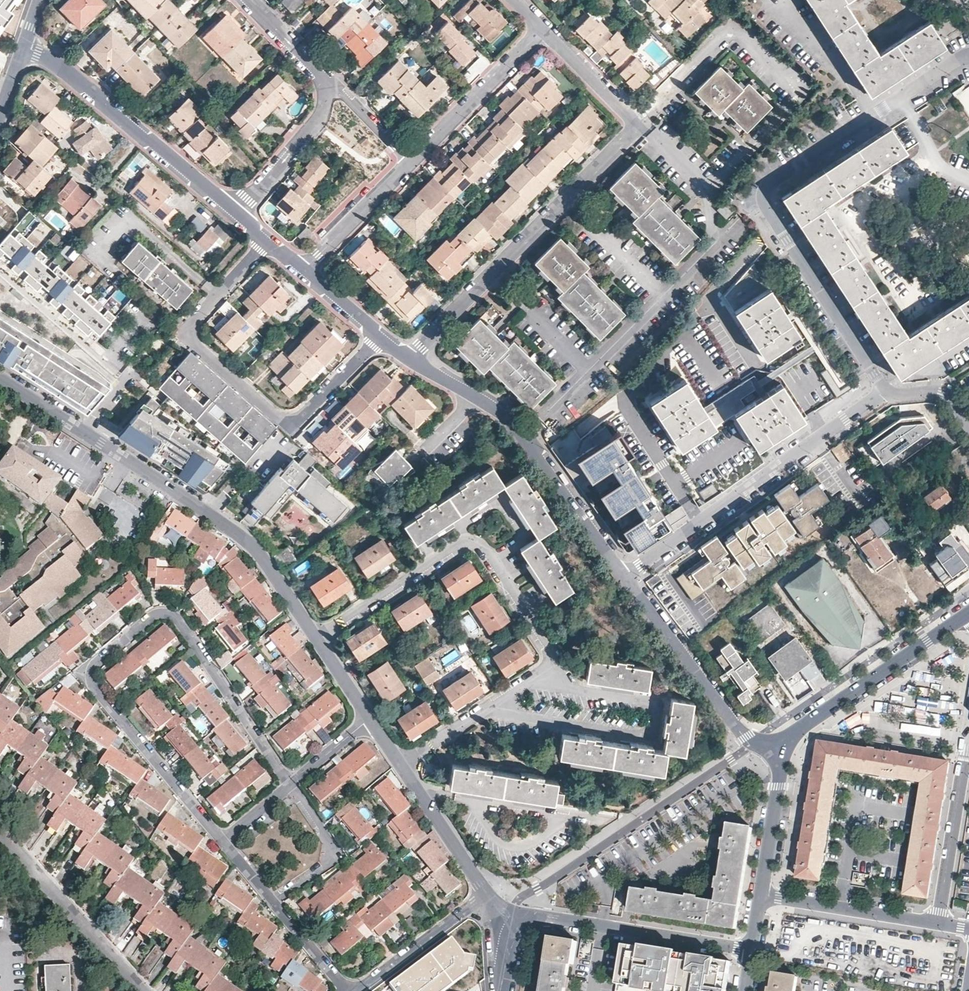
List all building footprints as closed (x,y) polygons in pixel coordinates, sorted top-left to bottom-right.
[(15,14),(9,10),(16,0),(0,0),(0,34),(15,14)] [(106,2),(103,0),(69,0),(61,8),(74,21),(81,28),(106,2)] [(147,16),(148,15),(164,0),(138,0),(135,4),(147,16)] [(158,25),(177,7),(170,0),(164,0),(148,15),(158,25)] [(210,15),(221,5),(216,0),(215,0),(204,10),(210,15)] [(302,0),(293,0),(287,6),(292,12),(299,6),(299,5),(303,1),(302,0)] [(414,0),(395,0),(394,0),(403,10),(414,0)] [(492,8),(488,11),(479,1),(480,0),(468,0),(454,14),(460,20),(469,11),(475,17),(471,21),(485,35),(495,25),(498,28),(506,21),(492,8)] [(492,8),(487,3),(484,0),(480,0),(479,1),(488,11),(492,8)] [(704,3),(702,1),(701,0),(689,0),(689,1),(686,4),(683,0),(682,0),(649,0),(648,1),(656,10),(663,3),(671,11),(684,23),(679,28),(688,36),(703,20),(695,12),(704,3)] [(826,28),(850,64),(869,95),(910,67),(944,45),(928,20),(900,39),(877,53),(867,36),(851,13),(844,2),(846,0),(807,0),(826,28)] [(665,18),(671,11),(663,3),(656,10),(665,18)] [(127,41),(141,31),(120,4),(107,14),(127,41)] [(342,15),(331,5),(319,16),(317,18),(328,29),(336,38),(339,35),(346,43),(367,22),(351,6),(342,15)] [(158,25),(168,35),(186,17),(183,14),(177,7),(158,25)] [(589,14),(597,22),(599,20),(601,18),(601,15),(598,10),(593,7),(590,7),(586,11),(589,14)] [(302,21),(307,27),(317,18),(319,16),(313,11),(302,21)] [(226,14),(222,18),(230,25),(233,22),(226,14)] [(597,49),(612,34),(599,20),(597,22),(589,14),(576,27),(584,36),(585,35),(588,38),(591,41),(591,43),(597,49)] [(168,35),(179,45),(197,28),(189,20),(186,17),(168,35)] [(216,49),(222,56),(223,56),(242,38),(241,38),(236,32),(239,29),(236,25),(233,22),(230,25),(222,18),(206,34),(218,47),(216,49)] [(386,42),(367,22),(346,43),(352,49),(357,53),(353,57),(362,66),(386,42)] [(501,31),(498,28),(495,25),(485,35),(491,41),(501,31)] [(117,68),(134,51),(112,28),(90,50),(98,58),(107,67),(111,62),(117,68)] [(241,38),(242,38),(245,34),(239,29),(236,32),(241,38)] [(94,30),(83,42),(87,45),(97,33),(94,30)] [(622,37),(616,31),(612,34),(597,49),(603,55),(608,51),(611,53),(610,56),(613,58),(617,63),(629,51),(631,49),(621,39),(622,37)] [(203,37),(216,49),(218,47),(206,34),(203,37)] [(242,38),(223,56),(242,75),(261,57),(251,47),(242,38)] [(159,77),(134,51),(117,68),(131,83),(142,94),(159,77)] [(617,63),(614,67),(620,73),(622,72),(626,76),(628,78),(627,80),(635,88),(648,75),(640,67),(642,65),(629,51),(617,63)] [(385,80),(401,97),(419,79),(398,58),(381,76),(385,80)] [(746,131),(771,107),(749,84),(743,89),(720,66),(695,91),(717,114),(723,108),(746,131)] [(519,86),(539,105),(544,99),(549,104),(561,92),(554,85),(556,82),(541,67),(538,70),(534,74),(526,82),(524,80),(519,86)] [(532,72),(524,80),(526,82),(534,74),(532,72)] [(253,94),(270,110),(273,107),(277,104),(273,99),(280,92),(284,96),(291,103),(299,95),(278,73),(262,89),(260,87),(253,94)] [(419,79),(401,97),(412,108),(418,115),(446,87),(436,76),(425,86),(419,79)] [(55,106),(61,99),(47,87),(41,82),(29,97),(48,114),(55,106)] [(522,124),(539,106),(539,105),(519,86),(515,89),(511,93),(514,96),(504,106),(506,108),(508,110),(522,124)] [(499,101),(504,106),(514,96),(511,93),(509,91),(499,101)] [(280,92),(273,99),(277,104),(284,96),(280,92)] [(263,117),(270,110),(253,94),(237,109),(231,115),(241,126),(239,128),(247,137),(252,132),(255,129),(256,128),(254,126),(263,117)] [(836,95),(828,99),(835,113),(843,109),(836,95)] [(939,113),(947,108),(938,95),(930,101),(939,113)] [(204,127),(211,120),(188,96),(170,115),(176,122),(192,138),(204,127)] [(560,128),(580,149),(585,145),(588,141),(583,137),(598,122),(591,116),(595,111),(586,102),(560,128)] [(63,113),(55,106),(48,114),(42,121),(61,137),(73,122),(63,113)] [(501,118),(508,110),(506,108),(499,115),(501,118)] [(509,144),(526,127),(522,124),(508,110),(501,118),(497,121),(491,127),(507,143),(509,144)] [(583,137),(588,141),(607,123),(595,111),(591,116),(598,122),(583,137)] [(37,127),(41,122),(35,117),(31,123),(32,123),(37,127)] [(267,121),(263,117),(254,126),(256,128),(255,129),(258,131),(267,121)] [(92,128),(86,120),(73,128),(79,137),(72,142),(80,153),(89,147),(97,159),(111,149),(105,141),(103,138),(101,139),(93,128),(92,128)] [(822,205),(842,192),(896,157),(918,143),(903,121),(891,129),(889,126),(781,196),(898,376),(968,330),(968,295),(964,298),(928,321),(907,335),(891,311),(874,285),(858,261),(845,240),(831,220),(822,205)] [(56,142),(37,127),(32,123),(16,142),(29,153),(35,159),(41,165),(58,144),(56,142)] [(95,126),(93,128),(101,139),(103,138),(103,137),(95,126)] [(204,150),(215,162),(221,155),(230,147),(218,135),(215,138),(204,127),(192,138),(184,146),(195,159),(204,150)] [(490,160),(507,143),(491,127),(482,136),(477,131),(473,135),(469,139),(471,141),(490,160)] [(576,153),(580,149),(560,128),(559,127),(541,145),(559,162),(568,152),(573,157),(573,156),(576,153)] [(645,138),(637,147),(640,150),(649,141),(645,138)] [(454,153),(451,156),(453,158),(471,175),(473,177),(481,169),(484,172),(493,163),(490,160),(471,141),(466,147),(463,150),(466,153),(463,156),(458,150),(457,150),(454,153)] [(543,180),(560,163),(559,162),(541,145),(524,162),(540,178),(543,180)] [(560,163),(563,167),(573,157),(568,152),(559,162),(560,163)] [(300,173),(294,180),(300,184),(310,193),(316,186),(314,184),(319,177),(329,166),(316,155),(306,166),(308,168),(303,175),(300,173)] [(5,172),(7,174),(20,160),(17,158),(5,172)] [(434,172),(454,192),(471,175),(453,158),(447,164),(450,167),(447,170),(444,167),(442,165),(438,168),(434,172)] [(0,181),(20,199),(27,192),(15,181),(17,179),(34,194),(52,174),(41,165),(35,159),(28,167),(20,160),(7,174),(0,181)] [(534,184),(540,178),(524,162),(522,159),(505,176),(510,181),(526,197),(532,191),(537,186),(534,184)] [(699,236),(658,196),(664,190),(635,162),(611,187),(639,215),(633,221),(675,261),(699,236)] [(551,179),(563,167),(560,163),(543,180),(546,184),(551,179)] [(306,166),(300,173),(303,175),(308,168),(306,166)] [(168,192),(171,188),(147,169),(129,191),(162,218),(172,207),(162,199),(168,192)] [(437,209),(454,192),(434,172),(430,176),(427,179),(430,182),(420,192),(437,209)] [(322,179),(319,177),(314,184),(316,186),(322,179)] [(86,191),(71,178),(55,196),(75,214),(70,219),(81,228),(102,205),(86,191)] [(537,186),(543,180),(540,178),(534,184),(537,186)] [(417,189),(420,192),(430,182),(427,179),(417,189)] [(523,207),(529,200),(526,197),(510,181),(492,199),(508,215),(512,211),(516,207),(520,203),(523,207)] [(310,193),(300,184),(297,189),(294,192),(290,189),(282,198),(277,204),(296,220),(315,197),(310,193)] [(280,196),(282,198),(290,189),(288,187),(280,196)] [(430,217),(437,209),(420,192),(417,189),(410,196),(404,203),(407,205),(399,213),(410,224),(408,227),(416,235),(432,219),(430,217)] [(439,212),(457,194),(454,192),(437,209),(439,212)] [(502,222),(508,215),(492,199),(491,198),(481,208),(485,211),(477,218),(491,232),(494,235),(501,229),(505,225),(502,222)] [(725,217),(731,211),(723,202),(717,209),(725,217)] [(396,210),(399,213),(407,205),(404,203),(396,210)] [(474,215),(477,218),(485,211),(481,208),(474,215)] [(394,213),(408,227),(410,224),(399,213),(396,210),(394,213)] [(197,213),(190,219),(200,229),(207,223),(197,213)] [(489,235),(491,232),(477,218),(474,215),(473,214),(456,231),(471,245),(482,233),(486,237),(489,235)] [(505,225),(511,218),(508,215),(502,222),(505,225)] [(219,222),(212,230),(218,236),(223,240),(230,232),(219,222)] [(307,227),(298,235),(305,241),(313,233),(307,227)] [(215,240),(218,236),(212,230),(209,228),(197,241),(206,250),(215,240)] [(448,238),(456,231),(453,228),(445,235),(448,238)] [(471,253),(475,249),(471,245),(456,231),(448,238),(445,235),(426,255),(446,275),(452,268),(450,265),(462,252),(467,257),(471,253)] [(15,237),(10,232),(0,243),(0,258),(5,252),(17,262),(11,268),(19,275),(24,269),(29,273),(24,279),(38,292),(43,285),(55,295),(49,302),(57,308),(62,302),(67,306),(62,313),(69,319),(75,313),(80,317),(74,324),(88,336),(94,330),(100,335),(116,317),(108,309),(103,315),(94,306),(98,301),(90,294),(85,299),(81,295),(85,290),(77,283),(73,288),(68,284),(73,279),(57,265),(53,270),(43,262),(48,257),(39,249),(35,255),(30,251),(35,245),(19,232),(15,237)] [(471,245),(475,249),(486,237),(482,233),(471,245)] [(368,234),(365,237),(377,248),(380,245),(368,234)] [(624,312),(584,271),(589,265),(561,236),(536,261),(564,290),(559,296),(600,336),(624,312)] [(206,250),(197,241),(193,237),(187,243),(201,256),(206,250)] [(387,256),(389,254),(380,245),(377,248),(365,237),(351,251),(365,264),(361,268),(368,275),(372,271),(387,256)] [(193,286),(171,266),(168,270),(158,261),(161,258),(139,239),(123,257),(176,304),(193,286)] [(221,244),(215,240),(206,250),(211,254),(221,244)] [(61,252),(73,259),(78,250),(66,243),(61,252)] [(355,262),(361,268),(365,264),(351,251),(347,255),(355,262)] [(454,270),(467,257),(462,252),(450,265),(452,268),(454,270)] [(395,263),(387,256),(372,271),(381,280),(378,284),(389,295),(405,279),(392,267),(395,263)] [(168,270),(171,266),(161,258),(158,261),(168,270)] [(381,280),(372,271),(368,275),(372,280),(377,284),(378,284),(381,280)] [(266,311),(268,312),(275,305),(287,292),(268,273),(253,289),(248,294),(262,307),(266,311)] [(410,283),(405,278),(405,279),(389,295),(387,297),(388,297),(392,301),(395,298),(410,313),(434,289),(422,277),(412,286),(410,284),(410,283)] [(387,297),(389,295),(378,284),(377,284),(376,286),(387,297)] [(24,297),(14,288),(10,291),(21,301),(24,297)] [(764,361),(800,339),(788,321),(769,289),(733,311),(764,361)] [(291,295),(287,292),(275,305),(278,308),(291,295)] [(256,314),(262,307),(248,294),(243,301),(249,307),(247,309),(241,315),(253,327),(256,329),(263,321),(260,318),(256,314)] [(260,318),(266,311),(262,307),(256,314),(260,318)] [(232,349),(253,327),(241,315),(236,310),(227,319),(215,333),(232,349)] [(82,410),(86,405),(91,409),(106,393),(100,389),(105,383),(80,367),(76,373),(69,368),(72,363),(40,341),(36,347),(28,342),(32,337),(0,316),(0,357),(82,410)] [(554,382),(513,340),(507,346),(479,318),(455,342),(483,371),(489,365),(502,378),(530,406),(554,382)] [(300,341),(321,361),(331,352),(329,350),(338,339),(328,330),(318,320),(299,340),(300,341)] [(321,361),(324,364),(346,341),(344,339),(331,327),(328,330),(338,339),(329,350),(331,352),(321,361)] [(800,354),(815,347),(825,367),(822,368),(834,394),(847,387),(822,336),(797,348),(800,354)] [(40,341),(32,337),(28,342),(36,347),(40,341)] [(318,365),(321,361),(300,341),(286,356),(305,373),(310,368),(313,370),(318,365)] [(298,386),(307,376),(305,373),(286,356),(281,350),(267,365),(278,375),(285,382),(280,388),(289,396),(298,386)] [(191,351),(189,354),(195,359),(197,356),(191,351)] [(170,375),(160,387),(172,398),(194,372),(188,367),(195,359),(189,354),(179,365),(184,369),(183,370),(183,371),(183,372),(186,375),(179,383),(170,375)] [(208,370),(210,367),(197,356),(195,359),(188,367),(194,372),(201,378),(208,370)] [(80,367),(72,363),(69,368),(76,373),(80,367)] [(94,369),(108,382),(113,377),(99,363),(94,369)] [(222,377),(210,367),(208,370),(213,375),(219,380),(222,377)] [(305,373),(307,376),(313,370),(310,368),(305,373)] [(381,397),(389,403),(391,402),(394,398),(405,387),(396,379),(394,381),(390,377),(380,368),(358,390),(372,405),(381,397)] [(213,375),(208,370),(201,378),(194,372),(172,398),(184,408),(195,397),(186,389),(193,381),(195,383),(197,383),(198,383),(199,381),(204,386),(213,375)] [(219,380),(213,375),(204,386),(209,391),(208,392),(208,393),(208,394),(211,396),(204,404),(195,397),(184,408),(197,419),(219,394),(212,388),(219,380)] [(278,391),(280,388),(285,382),(278,375),(270,383),(278,391)] [(234,389),(222,377),(219,380),(212,388),(219,394),(225,399),(232,391),(234,389)] [(649,403),(679,452),(700,439),(715,430),(684,381),(649,403)] [(106,393),(110,387),(105,383),(100,389),(106,393)] [(405,387),(394,398),(402,406),(399,409),(412,421),(423,410),(426,412),(432,406),(421,395),(409,383),(405,387)] [(780,386),(733,417),(755,451),(803,420),(780,386)] [(246,399),(234,389),(232,391),(238,396),(244,402),(246,399)] [(344,404),(365,425),(379,411),(372,405),(358,390),(353,395),(355,398),(352,401),(349,399),(344,404)] [(225,399),(219,394),(197,419),(209,430),(219,418),(210,410),(217,402),(220,404),(221,404),(222,404),(223,403),(228,407),(238,396),(232,391),(225,399)] [(152,396),(119,434),(205,489),(229,462),(219,455),(205,447),(189,436),(167,423),(152,413),(160,404),(152,396)] [(244,402),(238,396),(228,407),(234,412),(232,414),(233,415),(235,418),(228,426),(219,418),(209,430),(221,440),(243,415),(237,409),(244,402)] [(379,411),(380,413),(389,403),(381,397),(372,405),(379,411)] [(394,398),(391,402),(399,409),(402,406),(394,398)] [(259,410),(246,399),(244,402),(237,409),(243,415),(250,421),(257,413),(259,410)] [(365,426),(365,425),(344,404),(340,408),(343,410),(340,413),(337,411),(331,418),(336,422),(353,439),(365,426)] [(86,405),(82,410),(87,414),(91,409),(86,405)] [(271,420),(259,410),(257,413),(263,418),(268,423),(271,420)] [(415,424),(426,412),(423,410),(412,421),(415,424)] [(380,413),(379,411),(365,425),(370,429),(370,430),(384,416),(380,413)] [(250,421),(243,415),(221,440),(233,451),(244,439),(235,432),(242,423),(244,425),(246,426),(247,425),(248,424),(253,429),(263,418),(257,413),(250,421)] [(894,453),(910,442),(908,440),(912,437),(914,439),(931,427),(924,416),(901,418),(868,442),(875,452),(882,462),(894,453)] [(268,423),(263,418),(253,429),(258,433),(258,434),(257,435),(257,437),(260,439),(253,447),(244,439),(233,451),(246,462),(268,437),(262,431),(268,423)] [(170,419),(167,423),(189,436),(191,433),(170,419)] [(268,437),(278,426),(271,420),(268,423),(262,431),(268,437)] [(344,458),(358,444),(357,443),(353,439),(336,422),(332,425),(330,428),(327,426),(312,441),(320,449),(322,447),(334,459),(340,454),(343,457),(344,458)] [(310,439),(312,441),(327,426),(325,424),(310,439)] [(357,443),(370,429),(365,425),(365,426),(353,439),(357,443)] [(612,426),(577,449),(589,468),(590,470),(611,456),(621,472),(600,485),(612,505),(633,492),(643,507),(622,520),(635,540),(671,517),(655,492),(647,497),(640,487),(648,482),(626,447),(612,426)] [(207,443),(205,447),(219,455),(221,452),(207,443)] [(838,443),(830,448),(839,462),(847,457),(838,443)] [(348,461),(362,448),(358,444),(344,458),(348,461)] [(51,493),(61,480),(55,476),(13,449),(0,466),(0,476),(5,480),(6,478),(30,496),(29,497),(41,506),(43,505),(54,513),(45,524),(49,529),(38,537),(40,540),(43,543),(32,551),(14,566),(15,568),(3,577),(4,579),(0,582),(0,647),(7,656),(36,628),(41,623),(31,611),(29,608),(32,606),(37,607),(41,604),(44,606),(56,597),(62,591),(60,588),(78,574),(72,567),(85,557),(84,556),(81,552),(84,549),(98,538),(83,520),(80,522),(78,519),(81,514),(90,501),(78,492),(68,506),(51,493)] [(410,461),(398,450),(393,453),(388,453),(384,458),(383,461),(380,461),(378,461),(376,462),(373,463),(372,465),(368,470),(381,479),(384,476),(387,475),(390,474),(394,475),(397,476),(397,477),(401,480),(415,467),(410,461)] [(351,508),(326,486),(331,481),(313,465),(318,459),(309,451),(301,460),(297,465),(287,476),(284,480),(275,473),(262,487),(254,480),(241,495),(247,500),(248,501),(249,501),(250,501),(251,501),(252,500),(255,503),(253,506),(244,516),(254,524),(265,512),(271,517),(297,487),(300,490),(297,494),(332,525),(343,517),(351,508)] [(337,462),(343,457),(340,454),(334,459),(337,462)] [(287,476),(297,465),(292,460),(282,472),(287,476)] [(344,461),(335,472),(342,477),(351,466),(344,461)] [(403,523),(416,542),(504,484),(492,465),(476,476),(474,474),(461,482),(463,484),(432,505),(430,502),(418,510),(419,513),(403,523)] [(279,469),(275,473),(284,480),(287,476),(282,472),(279,469)] [(520,510),(538,537),(539,537),(540,535),(556,525),(521,473),(504,484),(520,510)] [(390,484),(397,477),(397,476),(394,475),(390,474),(387,475),(384,476),(381,479),(390,484)] [(808,504),(810,506),(829,493),(817,477),(798,491),(801,494),(792,501),(793,503),(793,504),(792,506),(792,507),(793,508),(794,508),(795,509),(796,508),(797,508),(799,511),(799,510),(808,504)] [(790,479),(775,490),(785,505),(792,501),(801,494),(798,491),(790,479)] [(932,509),(960,488),(958,485),(955,487),(949,479),(923,498),(932,509)] [(710,493),(714,499),(721,495),(712,481),(699,489),(703,497),(710,493)] [(741,562),(754,553),(749,546),(750,544),(754,542),(756,545),(763,540),(766,538),(772,533),(770,530),(775,526),(781,534),(794,525),(777,502),(765,511),(770,519),(758,527),(755,530),(744,538),(738,531),(725,540),(741,562)] [(298,528),(309,517),(295,504),(284,516),(298,528)] [(819,519),(810,506),(808,504),(799,510),(799,511),(793,515),(804,531),(819,519)] [(749,515),(758,527),(770,519),(765,511),(761,507),(749,515)] [(165,524),(187,538),(195,524),(183,516),(174,510),(165,524)] [(83,520),(98,538),(100,536),(93,527),(86,517),(85,518),(81,514),(78,519),(80,522),(83,520)] [(735,526),(738,531),(744,538),(755,530),(746,518),(735,526)] [(195,524),(187,538),(201,547),(201,549),(209,555),(210,553),(211,554),(212,554),(212,555),(211,556),(216,559),(226,544),(213,536),(195,524)] [(784,538),(781,534),(775,526),(770,530),(772,533),(766,538),(772,546),(784,538)] [(879,540),(870,526),(856,536),(862,545),(873,560),(877,565),(891,555),(887,550),(884,545),(887,543),(884,540),(885,540),(884,537),(879,540)] [(935,536),(938,540),(949,531),(946,528),(935,536)] [(938,540),(937,540),(947,554),(939,561),(952,578),(968,567),(968,554),(961,542),(959,543),(950,531),(949,531),(938,540)] [(153,532),(148,540),(154,543),(159,536),(153,532)] [(715,534),(701,545),(707,553),(711,559),(720,552),(726,548),(715,534)] [(538,537),(535,539),(521,549),(555,601),(573,589),(539,537),(538,537)] [(380,565),(394,556),(382,539),(356,556),(368,574),(380,565)] [(40,540),(29,548),(32,551),(43,543),(40,540)] [(754,553),(757,558),(769,549),(763,540),(756,545),(754,542),(750,544),(749,546),(754,553)] [(298,560),(289,547),(275,556),(283,569),(284,571),(298,560)] [(232,548),(218,564),(222,569),(223,568),(246,595),(259,585),(255,580),(247,571),(239,561),(236,557),(238,555),(232,548)] [(693,599),(723,576),(720,570),(719,569),(727,564),(726,560),(727,559),(727,556),(725,555),(723,555),(722,555),(720,552),(711,559),(707,553),(676,576),(687,590),(693,599)] [(212,567),(216,559),(208,555),(204,563),(212,567)] [(848,645),(861,635),(864,620),(841,583),(830,578),(833,571),(822,557),(809,567),(785,585),(796,599),(803,599),(804,610),(833,643),(848,645)] [(454,593),(480,576),(468,558),(455,567),(442,575),(454,593)] [(720,570),(723,576),(730,585),(745,574),(734,559),(727,564),(719,569),(720,570)] [(184,586),(185,570),(157,569),(157,561),(149,561),(149,576),(156,576),(156,585),(165,585),(184,586)] [(243,597),(246,595),(223,568),(222,569),(221,570),(243,597)] [(350,586),(338,568),(311,586),(315,592),(323,604),(350,586)] [(250,569),(247,571),(255,580),(258,577),(250,569)] [(190,589),(196,597),(205,590),(211,584),(199,573),(195,579),(191,587),(190,589)] [(60,588),(62,591),(80,577),(78,574),(60,588)] [(107,600),(118,612),(133,599),(139,594),(132,585),(130,583),(135,579),(130,574),(126,578),(129,581),(128,582),(107,600)] [(268,597),(259,585),(246,595),(269,623),(281,613),(268,597)] [(404,623),(430,606),(418,588),(403,598),(392,606),(404,623)] [(498,600),(490,589),(472,601),(489,627),(507,615),(498,600)] [(222,611),(205,590),(196,597),(192,600),(196,606),(200,610),(194,615),(204,627),(210,622),(220,613),(222,611)] [(98,607),(107,600),(99,591),(91,598),(98,607)] [(563,613),(576,604),(570,596),(557,604),(563,613)] [(109,619),(118,612),(107,600),(98,607),(86,617),(83,613),(78,617),(83,623),(88,619),(90,622),(96,630),(104,623),(109,619)] [(786,623),(771,603),(746,621),(761,641),(786,623)] [(243,621),(233,609),(230,612),(233,616),(229,620),(235,628),(243,621)] [(233,616),(230,612),(224,617),(227,621),(224,623),(216,630),(226,641),(234,652),(247,642),(235,628),(229,620),(233,616)] [(115,621),(123,630),(128,625),(120,616),(115,621)] [(79,626),(83,623),(78,617),(75,620),(77,623),(56,641),(66,654),(73,649),(83,640),(87,636),(82,629),(79,626)] [(41,623),(36,628),(38,632),(44,627),(41,623)] [(104,623),(96,630),(101,636),(109,629),(104,623)] [(386,641),(374,623),(347,641),(357,655),(359,658),(386,641)] [(290,636),(288,633),(291,630),(286,624),(269,638),(285,658),(283,659),(284,662),(287,660),(300,649),(290,636)] [(131,654),(141,666),(175,637),(165,625),(147,640),(131,654)] [(531,652),(520,635),(493,652),(505,671),(518,661),(531,652)] [(811,658),(795,637),(771,654),(787,676),(811,658)] [(61,659),(66,654),(56,641),(22,670),(33,682),(61,659)] [(744,660),(732,644),(716,656),(730,674),(731,673),(734,677),(736,676),(742,684),(738,687),(744,695),(750,690),(752,692),(766,682),(757,670),(754,671),(746,659),(744,660)] [(72,661),(75,663),(80,659),(73,649),(66,654),(72,661)] [(303,651),(300,649),(287,660),(310,688),(323,676),(318,670),(321,668),(315,660),(306,649),(303,651)] [(216,659),(222,667),(232,659),(226,651),(216,659)] [(72,661),(66,654),(61,659),(63,661),(69,668),(75,663),(72,661)] [(114,689),(141,666),(131,654),(116,666),(103,676),(114,689)] [(246,678),(256,690),(273,677),(270,673),(266,676),(247,654),(235,665),(246,678)] [(426,656),(414,664),(426,683),(439,675),(426,656)] [(404,685),(387,658),(369,670),(379,686),(386,697),(404,685)] [(616,684),(647,689),(650,668),(628,665),(628,661),(614,659),(613,662),(590,658),(587,680),(616,684)] [(811,658),(787,676),(795,689),(808,680),(821,671),(811,658)] [(63,661),(61,659),(33,682),(35,685),(59,665),(63,661)] [(192,700),(205,690),(189,671),(182,662),(169,673),(192,700)] [(274,670),(279,666),(277,664),(275,662),(270,665),(274,670)] [(283,670),(279,666),(274,670),(277,674),(278,675),(283,670)] [(471,693),(481,686),(470,668),(444,686),(455,704),(471,693)] [(273,677),(256,690),(260,694),(268,705),(278,717),(291,706),(273,685),(277,682),(273,677)] [(137,692),(143,687),(139,683),(134,687),(137,692)] [(57,695),(50,689),(35,701),(45,713),(46,714),(54,701),(83,721),(87,716),(93,708),(74,695),(63,687),(57,695)] [(167,721),(170,718),(171,717),(149,690),(136,700),(145,711),(159,728),(167,721)] [(214,700),(205,690),(192,700),(216,728),(226,720),(229,718),(214,700)] [(329,692),(301,715),(312,728),(340,705),(336,700),(329,692)] [(268,705),(260,694),(254,699),(258,704),(263,710),(268,705)] [(2,696),(0,698),(0,736),(12,720),(20,709),(2,696)] [(437,716),(425,698),(399,715),(403,722),(410,733),(437,716)] [(664,724),(662,731),(666,732),(663,750),(648,748),(648,745),(642,744),(634,742),(633,746),(595,740),(595,736),(589,735),(582,734),(581,737),(562,734),(558,758),(663,774),(667,751),(685,754),(693,701),(671,698),(668,717),(665,717),(664,724)] [(173,723),(179,718),(176,714),(171,717),(170,718),(173,723)] [(312,728),(301,715),(274,738),(280,746),(284,751),(312,728)] [(101,726),(87,716),(83,721),(78,729),(108,750),(110,747),(117,736),(101,726)] [(182,722),(179,718),(173,723),(176,727),(173,730),(166,736),(172,744),(184,758),(197,747),(186,734),(179,725),(182,722)] [(12,720),(0,736),(0,756),(7,745),(17,752),(31,734),(12,720)] [(236,732),(226,720),(216,728),(213,731),(234,756),(247,745),(236,732)] [(49,747),(31,734),(17,752),(26,759),(18,770),(27,777),(41,758),(49,747)] [(869,750),(819,742),(818,750),(815,763),(814,773),(812,772),(811,776),(811,778),(813,778),(810,795),(809,804),(806,804),(806,807),(806,809),(808,809),(803,843),(800,843),(800,845),(799,848),(802,849),(799,866),(797,866),(796,870),(799,870),(798,876),(820,880),(824,856),(830,819),(834,796),(838,768),(888,776),(923,782),(906,894),(928,898),(928,897),(933,869),(935,870),(935,867),(935,865),(934,864),(939,831),(941,830),(941,828),(941,826),(940,825),(944,800),(946,800),(946,797),(947,795),(945,794),(948,773),(950,762),(899,754),(899,753),(896,753),(893,752),(893,753),(875,751),(875,749),(872,749),(869,748),(869,750)] [(337,766),(348,779),(354,774),(360,782),(370,774),(363,766),(376,756),(365,743),(348,758),(337,766)] [(130,760),(110,747),(108,750),(101,760),(137,785),(140,780),(146,771),(130,760)] [(214,769),(197,747),(184,758),(194,770),(202,780),(210,773),(212,771),(219,779),(229,770),(222,762),(214,769)] [(59,770),(41,758),(27,777),(19,788),(20,789),(28,794),(36,783),(46,789),(59,770)] [(255,760),(235,777),(245,789),(252,784),(258,792),(271,781),(265,773),(259,766),(255,760)] [(529,798),(562,802),(563,793),(556,792),(557,780),(539,777),(539,774),(524,772),(524,775),(486,769),(487,766),(473,764),(472,767),(453,764),(450,786),(465,788),(478,790),(529,798)] [(321,802),(348,779),(337,766),(316,784),(309,790),(321,802)] [(72,780),(59,770),(46,789),(55,796),(47,808),(56,814),(69,796),(77,784),(72,780)] [(216,781),(219,779),(212,771),(210,773),(216,781)] [(245,789),(235,777),(207,800),(218,812),(222,809),(245,789)] [(405,810),(409,806),(394,788),(386,779),(375,789),(397,816),(405,810)] [(155,790),(140,780),(137,785),(131,794),(161,814),(170,800),(155,790)] [(88,809),(69,796),(56,814),(48,826),(57,832),(65,820),(75,827),(88,809)] [(349,803),(337,813),(355,835),(360,841),(368,834),(372,830),(349,803)] [(106,822),(88,809),(75,827),(84,834),(76,846),(85,852),(98,834),(106,822)] [(414,820),(405,810),(397,816),(392,820),(404,834),(408,840),(401,846),(407,853),(413,847),(426,837),(427,836),(414,820)] [(188,828),(167,814),(158,828),(170,836),(180,842),(194,852),(197,847),(203,838),(188,828)] [(404,834),(392,820),(388,824),(387,825),(386,826),(398,840),(404,834)] [(630,912),(735,929),(737,920),(737,916),(752,828),(729,824),(726,840),(724,840),(723,845),(723,849),(725,850),(720,878),(718,878),(717,883),(717,888),(719,889),(716,903),(698,900),(698,897),(693,896),(688,896),(688,898),(659,894),(659,891),(655,890),(649,890),(649,892),(633,890),(630,910),(630,912)] [(376,834),(380,831),(376,827),(372,830),(368,834),(372,837),(376,834)] [(116,846),(98,834),(85,852),(77,864),(85,870),(93,858),(103,865),(116,846)] [(180,842),(170,836),(166,841),(176,848),(180,842)] [(426,837),(413,847),(435,873),(443,866),(447,862),(437,850),(426,837)] [(359,882),(361,885),(366,880),(365,878),(386,860),(373,843),(364,850),(367,854),(351,867),(348,870),(359,882)] [(134,860),(116,846),(103,865),(113,872),(104,884),(113,890),(128,869),(134,860)] [(213,857),(197,847),(194,852),(188,860),(196,865),(190,873),(201,881),(207,873),(219,881),(228,868),(213,857)] [(451,875),(443,866),(435,873),(430,877),(438,885),(447,896),(460,885),(451,875)] [(413,876),(419,882),(428,874),(422,868),(413,876)] [(146,882),(128,869),(113,890),(106,899),(114,905),(123,893),(132,900),(146,882)] [(321,886),(324,890),(343,874),(340,870),(325,882),(321,886)] [(334,903),(359,882),(348,870),(343,874),(324,890),(334,903)] [(219,881),(207,873),(201,881),(213,889),(219,881)] [(383,901),(393,913),(406,902),(415,895),(408,887),(412,883),(405,876),(393,885),(397,890),(383,901)] [(226,880),(216,894),(244,912),(247,907),(251,901),(253,899),(238,889),(226,880)] [(164,894),(146,882),(132,900),(142,907),(133,919),(142,925),(158,903),(164,894)] [(313,921),(334,903),(324,890),(317,896),(311,901),(307,898),(299,905),(313,921)] [(410,906),(418,899),(415,895),(406,902),(410,906)] [(259,906),(251,901),(247,907),(244,912),(238,921),(268,942),(277,928),(260,916),(255,912),(259,906)] [(378,936),(392,924),(387,918),(393,913),(383,901),(361,919),(358,916),(353,919),(357,924),(362,920),(365,923),(360,927),(368,937),(373,934),(371,932),(373,930),(378,936)] [(176,916),(158,903),(142,925),(137,934),(145,940),(154,928),(163,934),(176,916)] [(194,929),(176,916),(163,934),(173,941),(164,953),(173,959),(189,937),(194,929)] [(417,936),(423,931),(411,917),(405,922),(417,936)] [(365,940),(368,937),(360,927),(356,930),(354,927),(357,924),(353,919),(350,922),(353,926),(331,944),(341,956),(362,938),(365,940)] [(390,979),(399,990),(436,990),(467,967),(468,963),(473,965),(476,952),(465,950),(452,932),(390,979)] [(623,936),(615,990),(726,990),(731,952),(623,936)] [(134,937),(124,951),(130,955),(140,941),(134,937)] [(207,950),(189,937),(173,959),(167,967),(176,973),(184,962),(194,968),(207,950)] [(566,988),(568,988),(569,985),(570,978),(568,978),(570,963),(573,964),(576,942),(550,937),(547,959),(541,990),(565,990),(566,988)] [(386,958),(393,954),(380,938),(376,938),(372,942),(386,958)] [(292,962),(298,954),(285,946),(276,940),(272,946),(265,956),(274,962),(269,968),(278,974),(283,965),(288,967),(292,962)] [(207,950),(194,968),(205,976),(196,988),(200,990),(207,990),(213,982),(218,975),(227,964),(207,950)] [(292,962),(288,967),(283,975),(306,990),(325,990),(327,989),(320,984),(321,982),(311,976),(292,962)] [(70,966),(45,967),(46,990),(71,990),(70,966)] [(797,976),(774,972),(772,988),(770,987),(769,990),(795,990),(797,976)] [(236,987),(218,975),(213,982),(207,990),(233,990),(236,987)]
